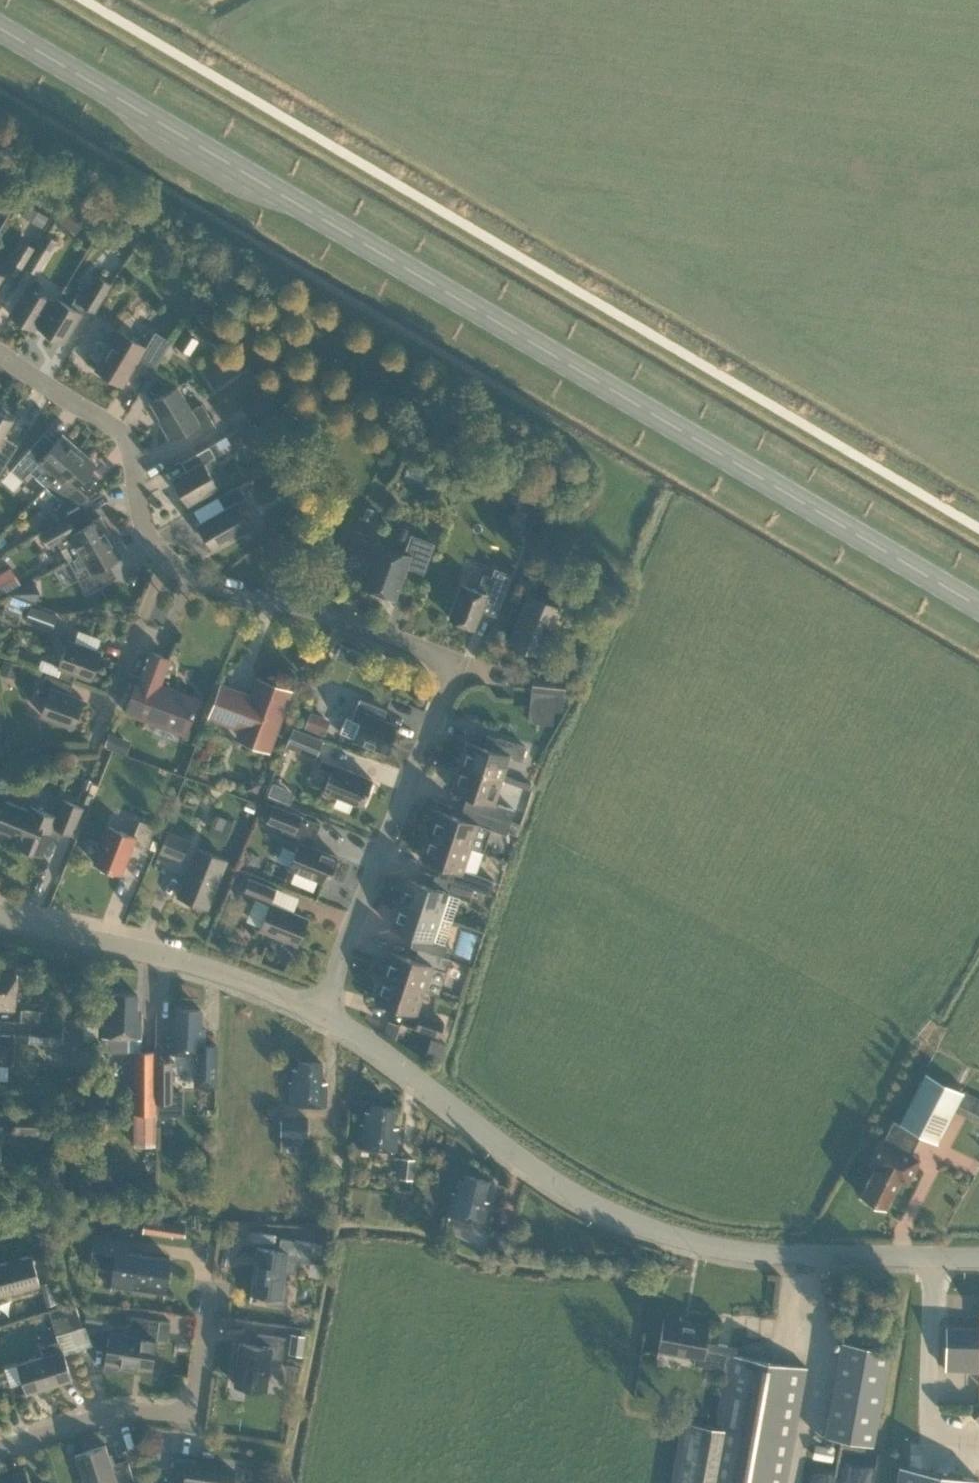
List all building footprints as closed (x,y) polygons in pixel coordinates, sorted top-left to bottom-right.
[(35,221),(42,225),(48,215),(42,211),(35,221)] [(65,223),(72,215),(68,211),(61,219),(65,223)] [(57,239),(47,233),(26,266),(37,272),(57,239)] [(6,267),(18,274),(35,246),(23,239),(6,267)] [(85,296),(79,293),(70,306),(58,299),(56,302),(48,315),(44,312),(35,326),(63,342),(85,305),(95,311),(112,284),(98,275),(85,296)] [(48,315),(56,302),(37,291),(42,283),(34,278),(11,315),(33,329),(35,326),(44,312),(48,315)] [(146,345),(118,328),(109,344),(102,339),(96,340),(89,350),(91,357),(98,362),(95,367),(123,384),(140,356),(156,365),(171,340),(155,330),(146,345)] [(177,344),(190,352),(199,338),(185,330),(177,344)] [(192,408),(177,384),(150,401),(160,417),(159,418),(170,438),(185,429),(192,440),(216,425),(202,402),(192,408)] [(255,412),(278,398),(273,390),(250,403),(255,412)] [(0,410),(0,469),(17,442),(3,434),(13,418),(0,410)] [(256,421),(246,427),(249,432),(259,426),(256,421)] [(22,478),(30,470),(46,484),(55,474),(79,447),(63,432),(42,455),(31,445),(11,468),(22,478)] [(227,434),(216,440),(220,448),(231,441),(227,434)] [(187,470),(173,478),(187,501),(217,484),(204,461),(215,455),(209,444),(181,460),(187,470)] [(79,447),(55,474),(46,484),(62,499),(56,507),(64,514),(93,498),(76,484),(96,462),(79,447)] [(409,461),(404,473),(423,480),(427,468),(409,461)] [(246,495),(239,483),(218,494),(225,506),(198,521),(213,548),(250,527),(236,501),(246,495)] [(527,527),(538,533),(544,522),(528,513),(524,520),(527,527)] [(543,519),(553,525),(556,519),(546,513),(543,519)] [(111,534),(100,515),(75,529),(68,516),(42,531),(49,544),(57,540),(68,559),(80,552),(111,534)] [(434,542),(412,533),(405,552),(378,542),(363,584),(394,596),(406,564),(423,571),(434,542)] [(79,578),(122,553),(111,534),(80,552),(86,563),(74,570),(79,578)] [(80,552),(68,559),(74,570),(86,563),(80,552)] [(532,568),(544,572),(548,562),(536,557),(532,568)] [(103,564),(79,578),(86,592),(111,578),(103,564)] [(512,573),(495,567),(491,575),(483,573),(478,588),(463,583),(450,617),(475,626),(486,596),(501,602),(512,573)] [(0,572),(0,594),(10,588),(0,571),(0,572)] [(575,597),(554,589),(549,601),(528,593),(509,639),(542,653),(561,606),(569,610),(575,597)] [(58,613),(31,603),(25,619),(52,629),(58,613)] [(91,676),(101,651),(68,639),(59,664),(61,664),(58,674),(73,680),(76,670),(91,676)] [(349,656),(361,661),(364,652),(352,647),(349,656)] [(170,656),(150,649),(140,675),(139,674),(125,710),(185,732),(198,696),(160,682),(170,656)] [(20,662),(4,657),(0,670),(0,672),(16,676),(20,662)] [(72,682),(46,672),(38,693),(47,696),(41,712),(74,724),(83,699),(68,694),(72,682)] [(532,688),(564,691),(565,677),(534,674),(532,688)] [(269,741),(288,689),(261,679),(254,698),(219,685),(209,712),(244,725),(242,731),(269,741)] [(529,706),(562,709),(564,692),(531,689),(529,706)] [(360,697),(352,717),(360,721),(354,736),(386,749),(396,725),(382,719),(387,708),(360,697)] [(305,726),(325,733),(330,719),(311,711),(305,726)] [(354,736),(360,721),(352,717),(346,715),(339,730),(354,736)] [(286,745),(316,757),(323,738),(293,726),(286,745)] [(109,731),(104,743),(116,747),(120,735),(109,731)] [(522,758),(526,745),(497,736),(493,748),(468,740),(460,764),(502,778),(510,754),(522,758)] [(353,801),(362,804),(372,777),(322,757),(318,766),(331,771),(324,789),(338,794),(353,801)] [(494,801),(502,778),(460,764),(452,788),(475,796),(471,807),(509,820),(513,808),(494,801)] [(250,776),(245,788),(257,793),(262,781),(250,776)] [(272,781),(268,793),(279,797),(284,785),(272,781)] [(78,797),(91,802),(94,793),(81,788),(78,797)] [(338,794),(334,804),(349,810),(353,801),(338,794)] [(19,835),(16,842),(42,853),(54,825),(73,832),(83,806),(64,798),(57,815),(31,805),(29,808),(6,799),(0,815),(0,827),(19,835)] [(275,803),(265,800),(259,816),(268,819),(275,803)] [(320,821),(275,803),(268,819),(284,825),(281,834),(299,841),(289,866),(295,869),(318,878),(327,881),(337,855),(311,844),(320,821)] [(505,832),(509,820),(471,807),(467,819),(437,809),(429,833),(471,846),(479,823),(491,827),(505,832)] [(155,825),(140,819),(134,834),(108,824),(94,860),(122,871),(132,846),(145,851),(155,825)] [(479,823),(471,846),(483,850),(491,827),(479,823)] [(159,850),(182,859),(191,838),(168,829),(159,850)] [(429,833),(421,857),(445,865),(441,876),(474,886),(490,891),(494,878),(464,868),(471,846),(429,833)] [(226,858),(197,846),(178,895),(207,906),(226,858)] [(295,869),(291,880),(313,889),(318,878),(295,869)] [(474,886),(441,876),(435,874),(431,885),(406,877),(398,901),(440,915),(448,891),(470,898),(474,886)] [(244,890),(270,901),(276,887),(250,877),(244,890)] [(260,927),(298,943),(308,916),(271,901),(260,927)] [(433,939),(440,915),(398,901),(390,925),(415,933),(411,945),(419,947),(443,955),(446,943),(433,939)] [(450,957),(443,955),(419,947),(415,958),(391,950),(383,974),(425,988),(433,964),(446,969),(450,957)] [(0,970),(0,1008),(15,1009),(17,971),(0,970)] [(417,1012),(425,988),(383,974),(375,999),(417,1012)] [(103,1035),(111,1035),(110,1048),(128,1049),(128,1036),(141,1036),(142,1012),(137,1012),(137,993),(113,992),(113,998),(107,998),(107,1011),(104,1011),(103,1035)] [(21,1020),(37,1021),(38,1008),(21,1007),(21,1020)] [(195,1083),(215,1084),(217,1044),(205,1043),(205,1027),(200,1027),(201,1008),(176,1007),(176,1013),(171,1013),(170,1026),(167,1026),(166,1050),(196,1051),(195,1083)] [(416,1027),(439,1034),(444,1020),(421,1012),(416,1027)] [(389,1034),(400,1039),(405,1025),(393,1021),(389,1034)] [(49,1042),(62,1042),(63,1023),(30,1022),(29,1034),(49,1035),(49,1042)] [(13,1062),(15,1033),(0,1032),(0,1062),(13,1062)] [(430,1053),(446,1058),(451,1039),(435,1035),(430,1053)] [(156,1102),(156,1060),(156,1049),(133,1049),(133,1141),(156,1141),(156,1102)] [(156,1060),(156,1102),(173,1102),(173,1060),(156,1060)] [(289,1103),(326,1104),(327,1080),(322,1080),(322,1061),(298,1060),(298,1066),(293,1066),(292,1079),(289,1079),(289,1103)] [(962,1091),(924,1072),(899,1122),(920,1133),(936,1142),(962,1091)] [(64,1075),(64,1098),(84,1098),(84,1076),(64,1075)] [(948,1123),(978,1139),(978,1093),(967,1087),(948,1123)] [(358,1145),(396,1149),(398,1125),(393,1125),(395,1105),(371,1103),(370,1109),(365,1109),(364,1122),(361,1121),(358,1145)] [(45,1114),(14,1112),(13,1131),(44,1133),(45,1114)] [(280,1134),(303,1134),(308,1135),(309,1117),(281,1116),(280,1134)] [(920,1133),(899,1122),(894,1120),(884,1139),(880,1137),(868,1162),(875,1166),(861,1194),(885,1207),(900,1178),(907,1182),(920,1157),(910,1152),(920,1133)] [(302,1158),(303,1134),(280,1134),(280,1158),(302,1158)] [(414,1156),(401,1155),(399,1176),(412,1177),(414,1156)] [(484,1198),(489,1179),(465,1173),(464,1179),(459,1178),(456,1191),(452,1190),(447,1213),(483,1222),(489,1199),(484,1198)] [(174,1223),(158,1220),(157,1232),(173,1234),(174,1223)] [(510,1231),(493,1227),(490,1241),(506,1245),(510,1231)] [(130,1238),(94,1233),(90,1263),(113,1266),(110,1288),(164,1296),(170,1256),(128,1251),(130,1238)] [(312,1240),(281,1236),(279,1248),(257,1245),(251,1293),(266,1295),(265,1299),(268,1302),(284,1304),(287,1302),(289,1284),(284,1283),(286,1270),(295,1271),(296,1258),(310,1260),(312,1240)] [(32,1253),(0,1262),(0,1295),(40,1284),(32,1253)] [(50,1265),(44,1267),(47,1277),(52,1275),(50,1265)] [(60,1304),(68,1329),(83,1325),(75,1299),(60,1304)] [(56,1332),(68,1329),(60,1304),(49,1307),(56,1332)] [(85,1324),(102,1326),(104,1310),(87,1308),(85,1324)] [(162,1319),(162,1318),(131,1313),(128,1332),(110,1330),(104,1368),(120,1371),(123,1368),(124,1364),(152,1368),(157,1337),(165,1338),(167,1320),(162,1319)] [(715,1425),(685,1419),(674,1482),(786,1482),(807,1366),(737,1354),(739,1346),(707,1340),(709,1324),(664,1316),(658,1348),(695,1354),(693,1362),(725,1368),(715,1425)] [(946,1368),(978,1370),(978,1325),(946,1325),(946,1368)] [(291,1331),(289,1352),(303,1354),(305,1333),(291,1331)] [(286,1335),(258,1332),(256,1344),(240,1341),(235,1383),(266,1387),(270,1356),(283,1358),(286,1335)] [(59,1339),(41,1345),(43,1354),(17,1362),(17,1363),(5,1367),(10,1384),(23,1380),(27,1392),(72,1378),(63,1348),(61,1348),(59,1339)] [(890,1348),(842,1339),(825,1434),(873,1442),(890,1348)] [(976,1403),(969,1408),(978,1422),(978,1407),(976,1403)] [(162,1440),(150,1439),(148,1454),(160,1455),(162,1440)] [(129,1461),(114,1466),(106,1443),(75,1453),(86,1482),(137,1482),(129,1461)] [(175,1458),(171,1482),(233,1482),(235,1472),(187,1465),(188,1460),(175,1458)] [(896,1482),(978,1482),(978,1480),(978,1478),(899,1463),(896,1482)] [(25,1469),(9,1474),(10,1479),(0,1482),(30,1482),(25,1469)] [(818,1471),(817,1482),(839,1482),(840,1473),(818,1471)]
